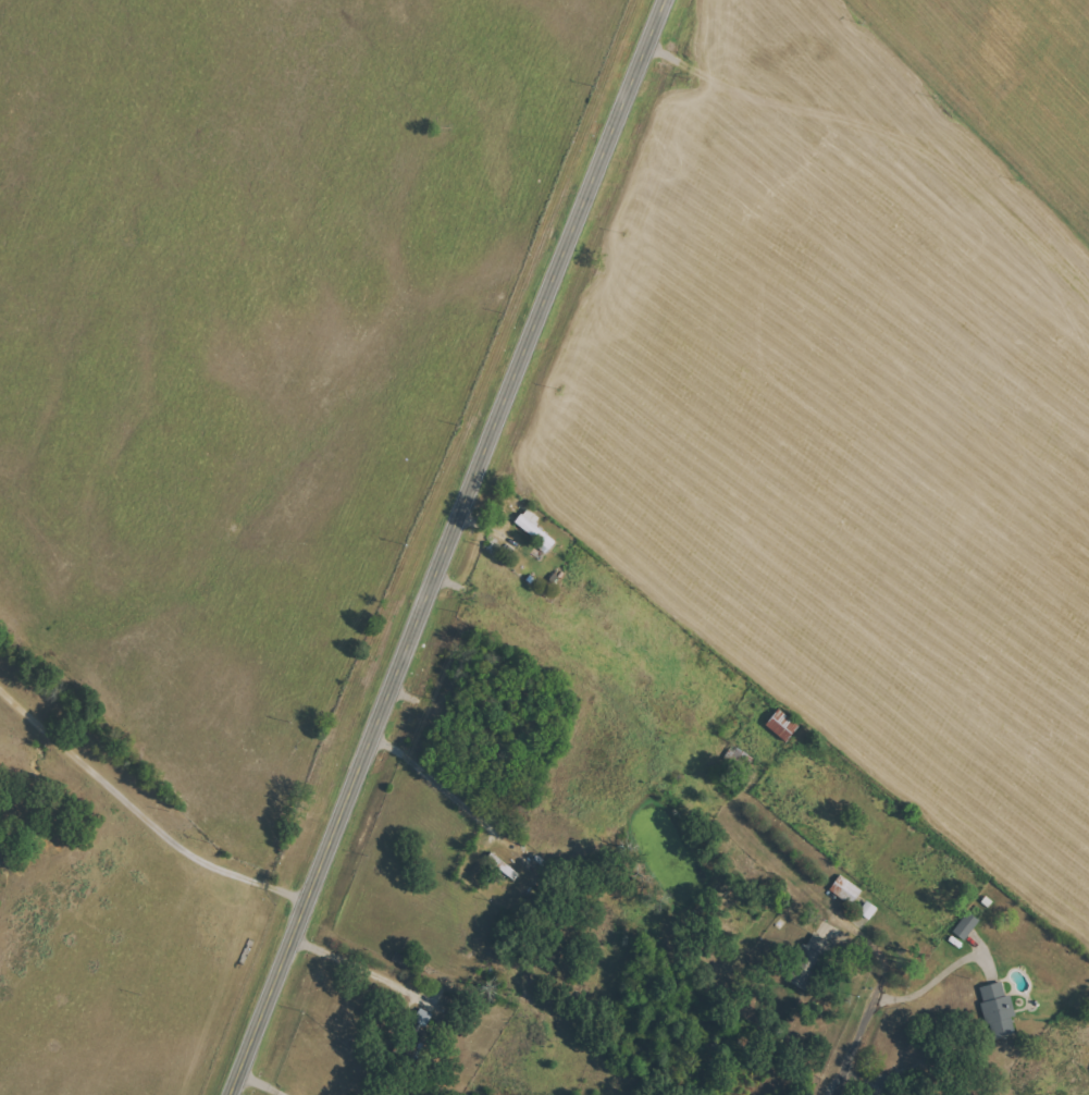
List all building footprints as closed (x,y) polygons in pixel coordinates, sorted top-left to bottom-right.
[(786,742),(800,726),(779,708),(765,725),(786,742)] [(830,891),(852,905),(862,890),(840,875),(830,891)] [(953,932),(965,941),(980,921),(968,912),(953,932)] [(1010,995),(1006,996),(1002,981),(979,987),(992,1038),(1020,1031),(1010,995)]
